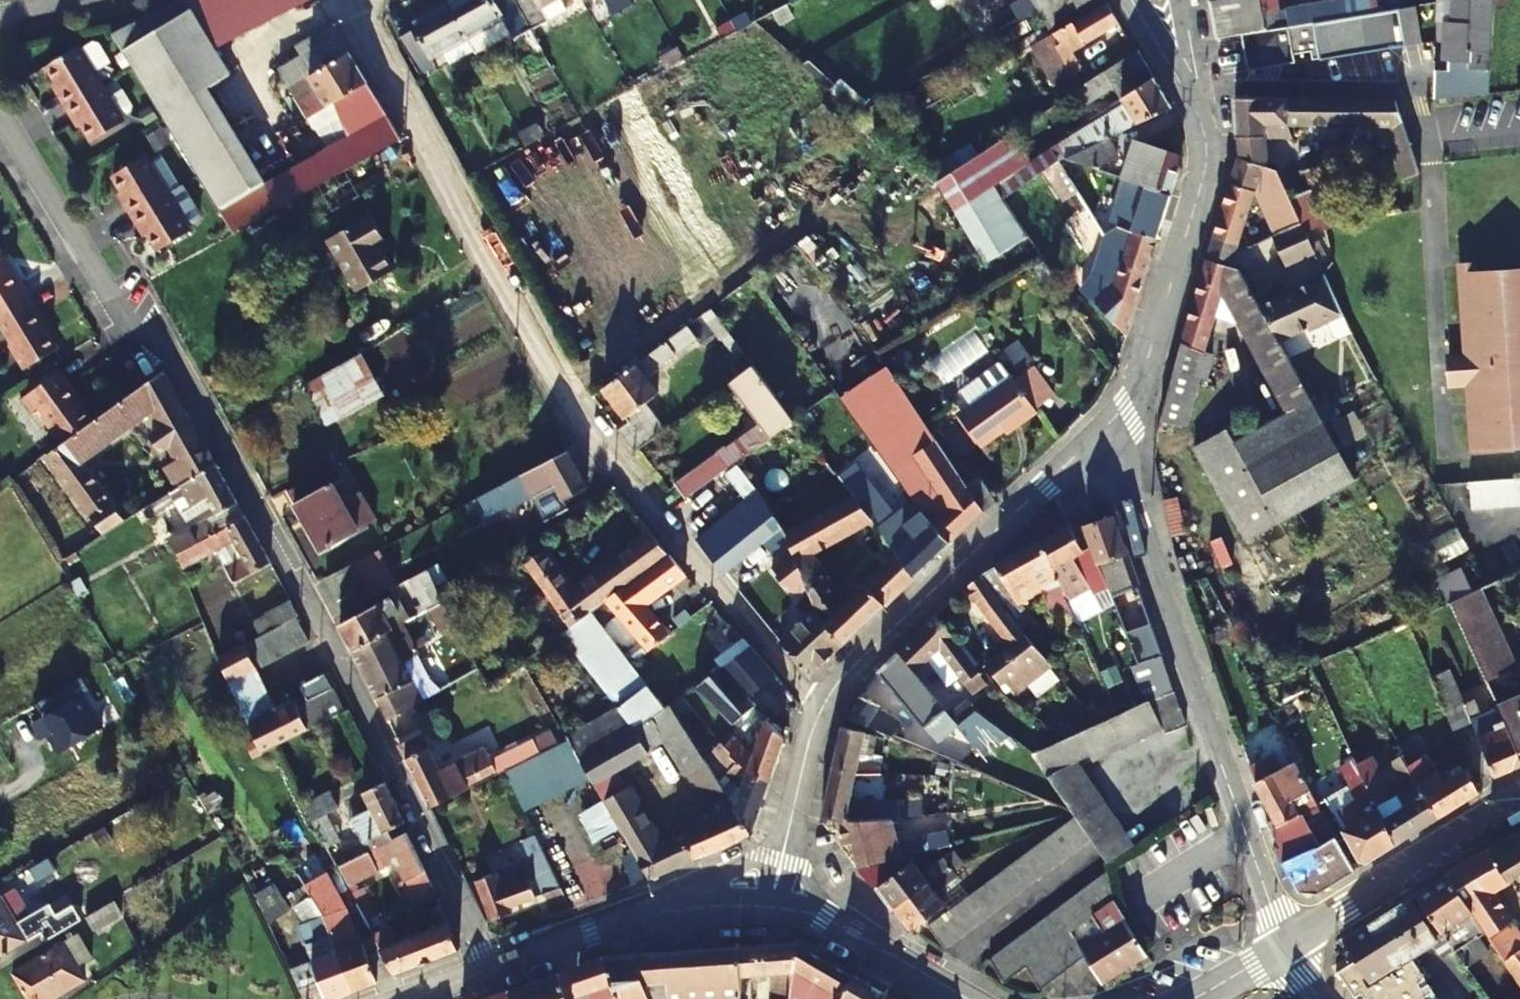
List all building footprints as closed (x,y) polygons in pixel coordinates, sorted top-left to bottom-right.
[(183,0),(177,0),(110,32),(130,64),(163,119),(197,174),(232,234),(248,225),(277,210),(264,185),(210,84),(233,74),(183,0)] [(493,0),(460,0),(449,6),(471,47),(482,65),(518,44),(520,49),(536,40),(532,32),(515,0),(505,0),(496,5),(493,0)] [(532,32),(549,23),(542,10),(560,0),(515,0),(532,32)] [(1038,12),(1058,0),(1030,0),(1038,12)] [(1038,12),(1048,29),(1097,0),(1058,0),(1038,12)] [(1377,0),(1332,0),(1269,11),(1267,0),(1220,0),(1208,2),(1215,40),(1241,35),(1378,11),(1377,0)] [(1452,22),(1444,23),(1443,39),(1448,40),(1448,58),(1449,58),(1448,78),(1486,79),(1487,59),(1467,59),(1468,47),(1488,47),(1490,0),(1453,0),(1452,22)] [(1118,25),(1105,3),(1068,24),(1030,48),(1052,85),(1079,70),(1069,53),(1118,25)] [(1294,54),(1310,51),(1311,54),(1337,51),(1371,50),(1418,42),(1411,5),(1378,11),(1241,35),(1247,66),(1294,57),(1294,54)] [(443,72),(439,65),(471,47),(449,6),(416,25),(420,33),(405,42),(427,82),(443,72)] [(747,12),(732,21),(737,31),(753,22),(747,12)] [(737,31),(732,21),(716,29),(722,40),(737,31)] [(333,107),(340,119),(382,109),(338,37),(302,59),(312,76),(289,90),(308,121),(333,107)] [(102,65),(90,46),(84,45),(72,53),(70,50),(38,71),(53,95),(49,98),(57,110),(93,87),(86,75),(102,65)] [(1337,51),(1311,54),(1312,60),(1319,58),(1320,60),(1371,50),(1337,51)] [(1040,157),(1031,163),(993,187),(1002,201),(1057,165),(1063,162),(1108,139),(1170,107),(1136,51),(1133,52),(1067,97),(1075,111),(1113,87),(1127,110),(1040,157)] [(1248,71),(1295,62),(1294,57),(1247,66),(1248,71)] [(101,100),(93,87),(57,110),(65,123),(69,121),(84,145),(117,124),(114,119),(123,113),(124,107),(114,91),(101,100)] [(1394,97),(1372,97),(1285,98),(1286,124),(1372,123),(1385,123),(1403,123),(1394,97)] [(1235,139),(1265,137),(1291,136),(1286,124),(1285,98),(1233,98),(1235,139)] [(333,107),(308,121),(314,131),(340,119),(333,107)] [(340,119),(351,138),(393,128),(382,109),(340,119)] [(1397,158),(1413,152),(1404,125),(1403,123),(1385,123),(1397,158)] [(992,188),(993,187),(1031,163),(1027,155),(1036,149),(1023,127),(975,159),(992,188)] [(351,138),(312,159),(325,183),(401,142),(393,128),(351,138)] [(1265,167),(1265,137),(1235,139),(1237,157),(1265,167)] [(1108,139),(1063,162),(1089,170),(1117,157),(1108,139)] [(1420,171),(1413,152),(1397,158),(1404,177),(1419,172),(1420,171)] [(1177,168),(1129,153),(1120,180),(1143,188),(1168,197),(1177,168)] [(1237,157),(1213,237),(1237,246),(1253,195),(1272,234),(1299,222),(1299,221),(1288,198),(1273,170),(1265,167),(1237,157)] [(184,233),(138,159),(105,180),(120,204),(116,207),(132,232),(136,229),(152,254),(184,233)] [(298,198),(325,183),(312,159),(278,177),(264,185),(277,210),(283,206),(298,198)] [(975,159),(937,185),(939,187),(950,206),(956,203),(989,260),(1022,241),(992,188),(975,159)] [(1318,205),(1321,213),(1347,202),(1327,159),(1304,169),(1312,186),(1318,205)] [(1117,231),(1130,235),(1154,243),(1168,197),(1143,188),(1135,214),(1118,209),(1111,229),(1117,231)] [(1288,198),(1299,221),(1317,215),(1305,191),(1288,198)] [(298,198),(283,206),(290,218),(304,210),(298,198)] [(1302,227),(1304,232),(1321,225),(1317,215),(1299,221),(1299,222),(1302,227)] [(325,241),(352,293),(389,273),(375,247),(380,244),(367,218),(325,241)] [(1110,236),(1099,218),(1091,222),(1102,241),(1104,241),(1110,236)] [(1299,222),(1272,234),(1276,241),(1286,262),(1312,250),(1304,232),(1302,227),(1299,222)] [(1110,236),(1104,241),(1126,248),(1130,235),(1117,231),(1110,236)] [(1149,260),(1154,243),(1130,235),(1126,248),(1124,252),(1149,260)] [(1229,267),(1237,246),(1213,237),(1206,258),(1229,267)] [(1124,252),(1118,272),(1143,279),(1149,260),(1124,252)] [(0,256),(0,323),(12,343),(10,345),(25,369),(57,349),(43,325),(45,324),(12,269),(9,271),(0,256)] [(1229,267),(1206,258),(1187,324),(1210,331),(1221,293),(1287,411),(1252,430),(1245,417),(1223,428),(1277,520),(1297,510),(1356,477),(1324,421),(1315,406),(1314,403),(1278,339),(1258,305),(1239,271),(1229,267)] [(1143,279),(1118,272),(1101,263),(1096,274),(1081,289),(1126,335),(1143,279)] [(1457,264),(1464,354),(1447,355),(1449,383),(1466,382),(1472,448),(1519,444),(1519,268),(1473,271),(1473,263),(1457,264)] [(1342,312),(1322,270),(1293,285),(1294,288),(1258,305),(1278,339),(1307,326),(1308,328),(1327,319),(1334,334),(1339,336),(1351,330),(1342,312)] [(699,316),(715,338),(725,331),(709,309),(699,316)] [(1204,351),(1210,331),(1187,324),(1181,344),(1204,351)] [(685,327),(665,342),(673,353),(693,338),(685,327)] [(602,389),(624,419),(645,404),(657,395),(643,375),(673,353),(665,342),(602,389)] [(1175,356),(1198,364),(1201,353),(1179,346),(1175,356)] [(322,373),(332,391),(334,392),(372,371),(361,351),(322,373)] [(728,381),(760,424),(718,455),(727,467),(741,458),(793,420),(751,364),(732,378),(728,381)] [(164,445),(173,439),(196,424),(166,366),(132,390),(131,391),(96,417),(65,440),(49,452),(104,534),(127,519),(85,457),(155,406),(166,427),(156,433),(155,437),(159,443),(164,445)] [(65,440),(96,417),(79,395),(81,393),(63,367),(25,394),(35,407),(41,403),(50,415),(47,417),(65,440)] [(950,541),(981,511),(982,512),(969,491),(965,486),(888,369),(840,398),(876,448),(890,468),(921,510),(950,541)] [(1195,379),(1196,376),(1174,369),(1159,418),(1178,424),(1187,422),(1198,384),(1195,379)] [(372,371),(334,392),(356,432),(394,412),(372,371)] [(958,415),(979,446),(999,432),(1011,424),(1014,429),(1032,417),(1008,381),(958,415)] [(1336,414),(1328,399),(1315,406),(1324,421),(1336,414)] [(617,433),(632,454),(664,430),(645,404),(624,419),(628,424),(617,433)] [(173,439),(180,453),(203,438),(196,424),(173,439)] [(1014,429),(1011,424),(999,432),(1002,437),(1014,429)] [(1192,444),(1248,538),(1277,520),(1223,428),(1223,427),(1192,444)] [(215,461),(203,438),(180,453),(161,465),(175,487),(215,461)] [(673,476),(689,496),(727,467),(718,455),(713,447),(673,476)] [(876,448),(861,459),(876,479),(890,468),(876,448)] [(565,451),(479,497),(489,517),(507,507),(509,510),(517,507),(553,487),(562,502),(565,501),(587,489),(565,451)] [(175,487),(155,500),(160,508),(176,499),(186,518),(211,503),(216,512),(237,500),(215,461),(175,487)] [(323,549),(358,529),(334,485),(341,481),(332,465),(289,489),(323,549)] [(1470,508),(1484,507),(1499,507),(1511,506),(1519,506),(1519,478),(1510,479),(1507,479),(1498,480),(1483,480),(1469,481),(1470,508)] [(778,549),(770,556),(771,558),(771,569),(790,590),(802,593),(808,589),(784,533),(758,489),(694,540),(722,575),(760,544),(771,536),(778,549)] [(912,577),(950,541),(921,510),(901,527),(887,524),(877,509),(882,505),(872,491),(856,503),(867,518),(895,555),(912,577)] [(842,644),(898,590),(879,571),(840,607),(805,554),(867,518),(856,503),(850,496),(784,533),(808,589),(815,606),(823,623),(842,644)] [(149,520),(162,512),(160,508),(155,500),(142,509),(149,520)] [(1292,546),(1311,535),(1297,510),(1277,520),(1292,546)] [(214,513),(207,518),(214,532),(223,527),(214,513)] [(214,532),(212,533),(219,547),(231,540),(239,555),(223,565),(232,580),(269,558),(245,514),(223,527),(214,532)] [(1118,611),(1121,610),(1133,643),(1154,636),(1112,515),(1084,526),(1105,582),(1107,585),(1118,611)] [(540,517),(520,529),(524,536),(544,524),(540,517)] [(214,532),(207,518),(169,539),(177,553),(212,533),(214,532)] [(1107,585),(1105,582),(1090,549),(1073,556),(1072,554),(1078,551),(1065,524),(1036,539),(1047,560),(1063,596),(1089,585),(1091,592),(1107,585)] [(175,554),(180,569),(198,559),(219,547),(212,533),(177,553),(175,554)] [(608,600),(669,555),(652,535),(572,591),(544,551),(524,565),(570,629),(590,613),(608,600)] [(760,544),(770,556),(778,549),(771,536),(760,544)] [(1036,539),(991,562),(1004,581),(1031,567),(1046,603),(1050,601),(1055,610),(1057,615),(1069,609),(1063,596),(1047,560),(1036,539)] [(656,597),(685,575),(669,555),(608,600),(648,649),(668,634),(667,633),(640,601),(651,593),(656,597)] [(898,590),(912,577),(895,555),(879,571),(898,590)] [(975,570),(1024,631),(1037,620),(1036,619),(1023,604),(1011,588),(1009,589),(1004,581),(991,562),(975,570)] [(367,590),(341,602),(347,614),(373,600),(355,563),(353,565),(367,590)] [(353,565),(327,578),(341,602),(367,590),(353,565)] [(437,587),(446,582),(437,567),(430,570),(437,587)] [(430,611),(443,604),(437,587),(430,570),(410,581),(423,606),(416,610),(419,616),(430,611)] [(992,617),(1014,640),(1024,631),(975,570),(964,582),(972,593),(992,617)] [(1448,601),(1473,590),(1466,574),(1441,585),(1448,601)] [(1448,601),(1446,602),(1484,679),(1512,667),(1477,588),(1473,590),(1448,601)] [(354,651),(390,632),(385,621),(398,614),(394,606),(398,604),(394,595),(341,622),(354,651)] [(283,621),(296,614),(298,612),(290,597),(265,612),(273,627),(283,621)] [(455,626),(443,604),(430,611),(441,634),(455,626)] [(823,623),(815,606),(778,641),(808,677),(842,644),(823,623)] [(296,614),(283,621),(296,646),(308,639),(296,614)] [(943,621),(935,614),(899,649),(918,669),(942,646),(969,678),(983,668),(971,651),(957,636),(943,621)] [(273,627),(270,629),(282,653),(296,646),(283,621),(273,627)] [(354,651),(386,720),(422,701),(403,658),(414,653),(406,638),(409,636),(404,625),(390,632),(354,651)] [(270,629),(257,636),(269,661),(282,653),(270,629)] [(1024,631),(1014,640),(990,658),(1006,678),(1011,675),(1021,688),(1027,683),(1035,695),(1058,678),(1050,667),(1052,665),(1024,631)] [(257,636),(242,644),(255,668),(269,661),(257,636)] [(1160,654),(1154,636),(1133,643),(1131,643),(1138,661),(1160,654)] [(255,668),(242,644),(217,659),(229,683),(251,670),(255,668)] [(740,714),(749,705),(752,703),(747,695),(773,675),(749,646),(699,683),(695,677),(688,681),(692,688),(729,725),(740,714)] [(879,670),(943,737),(929,750),(951,760),(969,768),(1009,731),(982,704),(963,719),(918,669),(899,649),(879,670)] [(1138,661),(1154,697),(1172,689),(1160,654),(1138,661)] [(627,660),(618,666),(638,692),(647,686),(629,663),(627,660)] [(1151,698),(1154,697),(1138,661),(1128,667),(1144,702),(1151,698)] [(229,683),(250,725),(275,712),(251,670),(229,683)] [(871,717),(892,728),(890,734),(907,742),(929,750),(943,737),(879,670),(857,695),(877,705),(871,717)] [(332,683),(326,671),(306,683),(312,694),(332,683)] [(89,691),(82,678),(37,705),(45,718),(34,724),(43,740),(50,736),(60,754),(103,728),(83,695),(89,691)] [(347,708),(335,685),(295,707),(307,727),(308,730),(347,708)] [(638,695),(653,715),(663,707),(647,686),(638,692),(637,693),(637,694),(638,695)] [(1178,707),(1172,689),(1154,697),(1151,698),(1158,714),(1178,707)] [(963,719),(982,704),(988,699),(979,690),(957,709),(963,719)] [(639,726),(651,746),(664,737),(652,716),(653,715),(638,695),(613,710),(567,738),(581,761),(639,726)] [(845,716),(890,734),(892,728),(871,717),(877,705),(857,695),(845,716)] [(1453,731),(1472,724),(1493,775),(1519,764),(1519,758),(1502,717),(1498,707),(1494,700),(1489,702),(1492,711),(1480,716),(1474,700),(1464,704),(1461,697),(1443,704),(1442,705),(1453,731)] [(1090,760),(1161,728),(1163,734),(1185,725),(1178,707),(1158,714),(1151,698),(1144,702),(1117,714),(1098,722),(1066,737),(1031,753),(1073,811),(1077,816),(1092,837),(1108,860),(1134,843),(1073,759),(1086,753),(1090,760)] [(1516,699),(1498,707),(1502,717),(1508,715),(1511,723),(1519,719),(1519,708),(1516,699)] [(272,746),(307,727),(295,707),(293,703),(275,712),(250,725),(263,751),(272,746)] [(669,704),(663,707),(653,715),(652,716),(664,737),(687,773),(705,762),(669,704)] [(750,752),(730,737),(721,748),(729,756),(726,759),(744,776),(767,782),(772,761),(779,738),(749,705),(740,714),(756,732),(750,752)] [(1511,723),(1508,715),(1502,717),(1519,758),(1519,719),(1511,723)] [(837,820),(897,816),(897,805),(896,798),(866,800),(866,804),(860,804),(859,797),(850,798),(853,784),(878,782),(878,763),(858,760),(865,729),(843,722),(820,821),(837,820)] [(652,748),(651,746),(639,726),(581,761),(595,785),(618,770),(652,748)] [(398,744),(430,807),(497,773),(494,767),(485,748),(440,769),(421,732),(398,744)] [(885,745),(903,752),(907,742),(890,734),(885,745)] [(497,756),(500,764),(503,770),(505,769),(542,751),(535,738),(497,756)] [(1255,782),(1277,825),(1305,810),(1313,825),(1302,831),(1299,825),(1282,834),(1286,840),(1277,845),(1273,847),(1279,858),(1310,845),(1312,848),(1334,836),(1325,821),(1325,818),(1287,745),(1250,763),(1250,765),(1258,780),(1255,782)] [(740,788),(734,806),(752,834),(767,782),(744,776),(726,759),(729,756),(721,748),(714,756),(727,768),(724,773),(740,788)] [(542,751),(505,769),(513,787),(552,767),(543,750),(542,751)] [(1478,792),(1468,767),(1453,775),(1442,782),(1435,770),(1427,775),(1413,750),(1406,753),(1401,756),(1436,818),(1478,792)] [(1436,818),(1401,756),(1392,761),(1406,789),(1390,799),(1371,758),(1357,764),(1377,807),(1395,845),(1436,818)] [(687,773),(705,802),(724,792),(705,762),(687,773)] [(497,773),(503,770),(500,764),(494,767),(497,773)] [(1435,770),(1442,782),(1453,775),(1447,764),(1435,770)] [(628,787),(618,770),(595,785),(604,802),(628,787)] [(369,807),(351,816),(368,849),(393,837),(390,829),(403,821),(404,820),(383,780),(361,792),(369,807)] [(660,840),(628,787),(604,802),(634,854),(648,878),(671,868),(659,842),(660,840)] [(302,802),(325,846),(337,839),(324,812),(335,806),(326,789),(302,802)] [(712,818),(682,831),(694,859),(752,834),(734,806),(724,792),(705,802),(712,818)] [(604,802),(578,816),(608,868),(618,862),(629,856),(634,854),(604,802)] [(921,814),(920,803),(897,805),(897,816),(921,814)] [(1395,845),(1377,807),(1341,829),(1358,861),(1368,862),(1395,845)] [(842,845),(853,843),(860,868),(883,862),(928,849),(925,838),(919,839),(907,827),(900,829),(897,816),(837,820),(842,845)] [(1007,867),(1021,889),(1092,837),(1077,816),(1007,867)] [(393,837),(368,849),(338,865),(347,884),(395,861),(404,878),(400,881),(407,896),(432,883),(407,830),(393,837)] [(1488,850),(1505,880),(1519,872),(1519,830),(1488,850)] [(682,831),(660,840),(659,842),(671,868),(694,859),(682,831)] [(535,834),(518,841),(540,892),(559,884),(535,834)] [(1353,869),(1334,836),(1312,848),(1310,845),(1279,858),(1295,887),(1314,894),(1353,869)] [(914,863),(893,877),(878,887),(893,909),(948,869),(951,872),(965,862),(956,850),(922,874),(914,863)] [(1488,850),(1471,860),(1489,890),(1505,880),(1488,850)] [(629,856),(618,862),(630,882),(641,877),(629,856)] [(965,862),(979,875),(983,871),(973,858),(965,862)] [(1489,890),(1471,860),(1445,875),(1482,932),(1519,992),(1519,946),(1505,923),(1507,920),(1489,890)] [(535,895),(522,861),(474,879),(488,918),(511,910),(509,905),(535,895)] [(857,868),(872,886),(878,887),(893,877),(883,862),(860,868),(857,868)] [(964,888),(980,876),(979,875),(965,862),(951,872),(948,869),(893,909),(909,931),(944,905),(938,896),(958,881),(964,888)] [(1007,867),(974,892),(928,926),(944,945),(1021,889),(1007,867)] [(1085,954),(1101,981),(1147,954),(1112,895),(1105,876),(1102,871),(1039,916),(1068,965),(1085,954)] [(1413,895),(1450,954),(1462,969),(1482,954),(1473,937),(1482,932),(1445,875),(1413,895)] [(251,886),(267,912),(282,902),(266,876),(251,886)] [(291,897),(295,904),(310,894),(306,887),(291,897)] [(304,923),(316,916),(322,912),(310,894),(295,904),(293,905),(304,923)] [(430,959),(419,931),(396,940),(387,919),(381,921),(366,895),(355,899),(375,936),(394,973),(430,959)] [(29,941),(4,898),(0,900),(0,957),(29,941)] [(1354,998),(1435,998),(1411,958),(1432,945),(1406,901),(1365,925),(1379,948),(1338,972),(1354,998)] [(85,919),(92,931),(120,916),(112,903),(85,919)] [(459,948),(442,904),(434,907),(440,923),(419,931),(430,959),(459,948)] [(333,935),(346,930),(337,908),(325,914),(332,933),(333,935)] [(323,914),(322,912),(316,916),(323,937),(332,933),(325,914),(323,914)] [(1021,963),(1037,987),(1068,965),(1039,916),(985,955),(1000,976),(1021,963)] [(346,930),(333,935),(353,990),(377,980),(363,940),(352,945),(346,930)] [(353,990),(333,935),(332,933),(323,937),(305,944),(324,990),(327,998),(330,998),(353,990)] [(11,974),(27,998),(54,998),(86,979),(78,965),(91,957),(79,936),(11,974)] [(377,980),(394,973),(375,936),(363,940),(377,980)] [(290,949),(317,992),(324,990),(305,944),(290,949)] [(787,981),(790,972),(795,944),(737,947),(738,974),(770,972),(765,998),(783,998),(787,981)] [(795,944),(790,972),(787,981),(783,998),(840,998),(852,977),(795,944)] [(739,993),(738,974),(737,947),(699,950),(701,996),(707,995),(739,993)] [(317,992),(290,949),(283,952),(305,998),(317,992)] [(661,994),(664,998),(675,998),(701,996),(699,950),(636,953),(644,981),(659,980),(661,994)] [(620,998),(650,998),(644,981),(636,953),(605,955),(614,982),(620,998)] [(586,991),(588,991),(614,982),(605,955),(577,966),(586,991)] [(566,998),(586,991),(577,966),(557,973),(566,998)] [(566,998),(557,973),(509,990),(513,998),(566,998)] [(886,995),(852,977),(840,998),(883,998),(886,995)] [(661,994),(659,980),(644,981),(650,998),(664,998),(661,994)] [(591,998),(620,998),(614,982),(588,991),(591,998)] [(509,990),(488,997),(489,998),(513,998),(509,990)]
